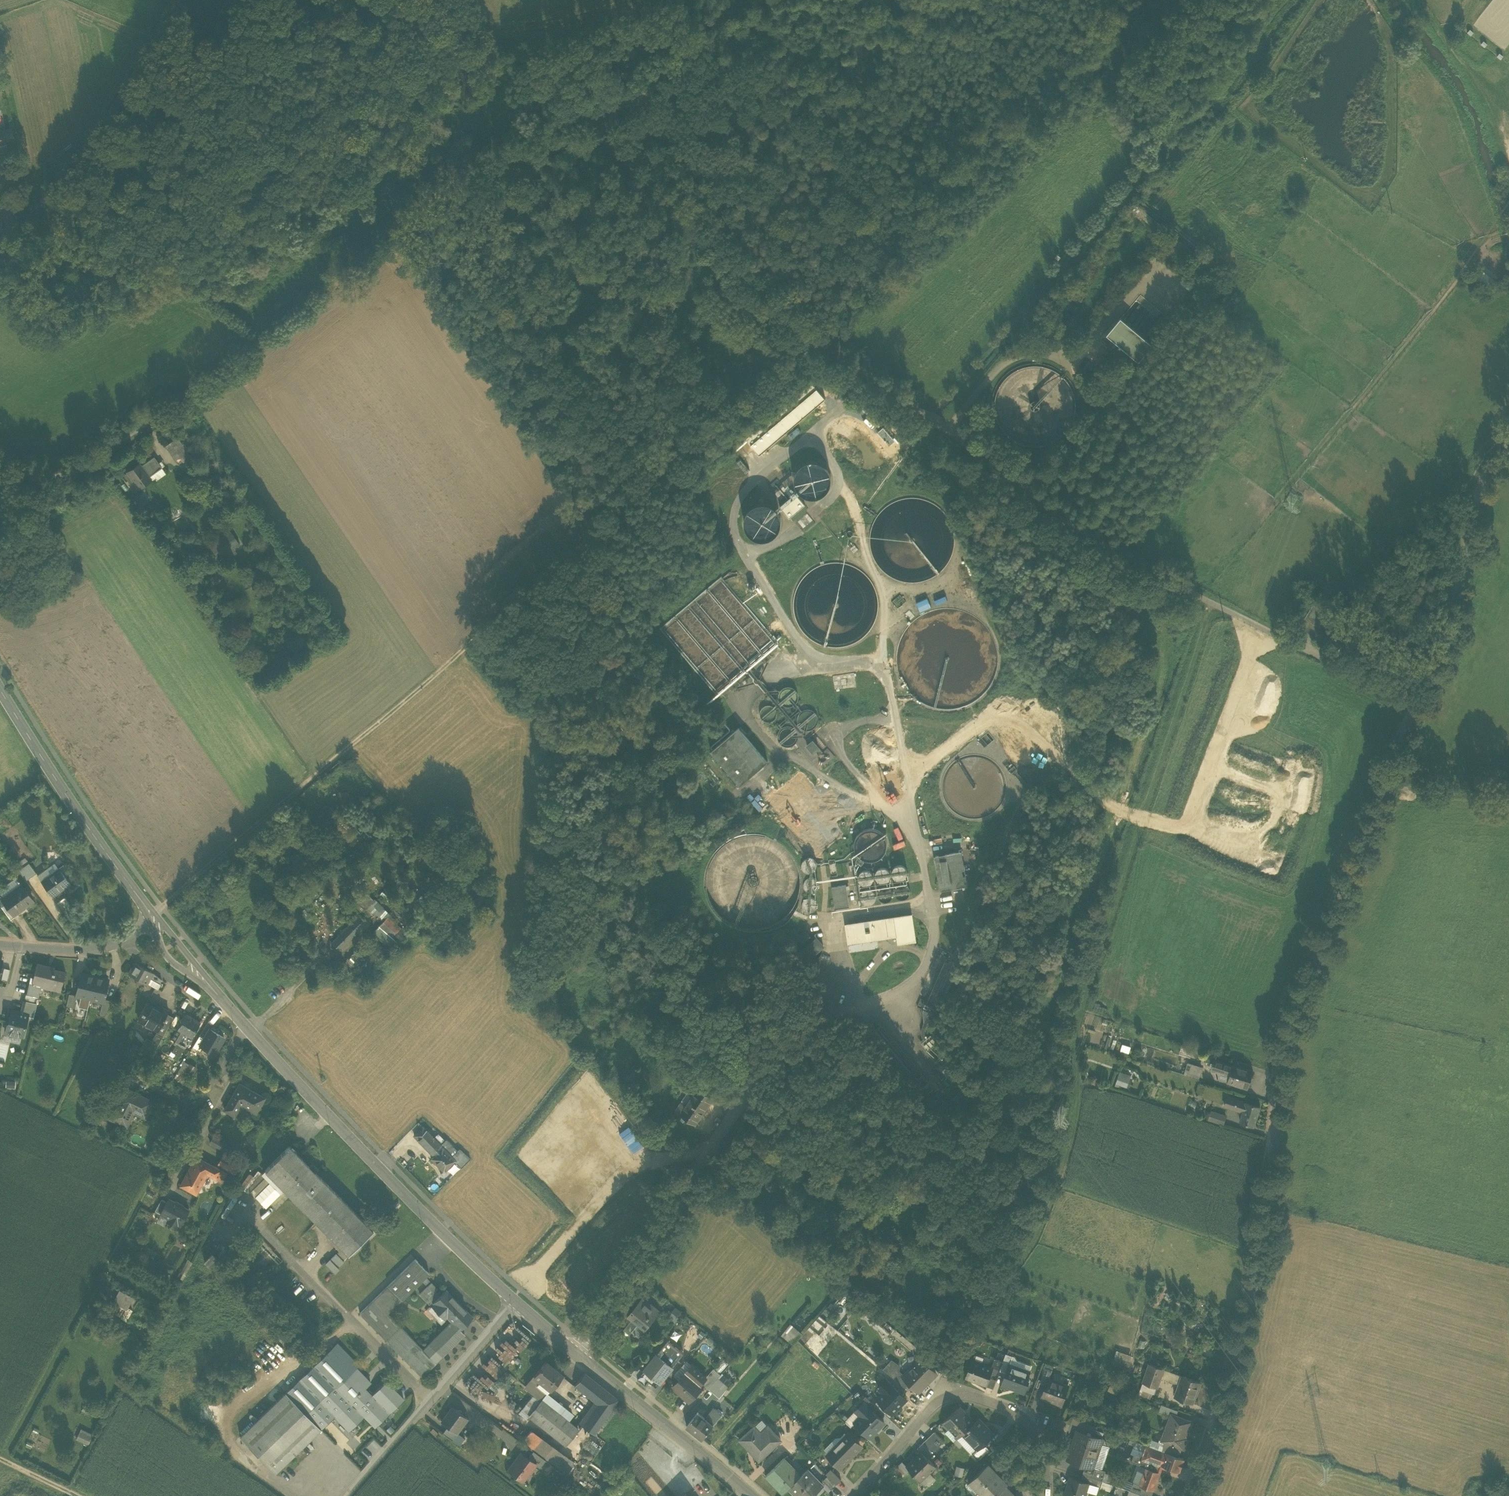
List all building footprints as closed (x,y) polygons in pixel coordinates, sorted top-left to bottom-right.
[(7,144),(15,142),(12,128),(0,130),(0,145),(7,144)] [(7,144),(0,145),(0,153),(8,151),(7,144)] [(1153,343),(1121,317),(1107,333),(1139,360),(1153,343)] [(1005,381),(998,393),(995,407),(997,420),(1003,430),(1010,438),(1019,444),(1032,447),(1041,446),(1054,442),(1064,434),(1070,425),(1074,412),(1074,400),(1070,389),(1063,379),(1054,372),(1042,368),(1027,368),(1014,373),(1005,381)] [(747,439),(760,455),(826,398),(813,382),(812,382),(746,438),(747,439)] [(160,427),(163,430),(190,410),(187,407),(160,427)] [(177,437),(165,445),(178,464),(182,461),(183,462),(191,456),(177,437)] [(154,456),(142,465),(150,476),(162,467),(154,456)] [(824,494),(826,493),(828,491),(830,488),(832,484),(833,480),(833,476),(832,472),(830,469),(829,466),(827,464),(823,462),(820,460),(816,459),(813,459),(809,460),(806,461),(802,463),(800,465),(798,468),(796,471),(795,475),(795,477),(795,482),(796,486),(798,489),(801,492),(803,494),(808,496),(811,497),(814,497),(817,497),(821,496),(824,494)] [(151,478),(150,476),(142,465),(140,463),(127,473),(138,488),(151,478)] [(162,467),(150,476),(151,478),(154,482),(166,473),(162,467)] [(135,496),(140,503),(146,499),(141,491),(135,496)] [(780,506),(790,517),(805,504),(796,493),(780,506)] [(880,513),(873,526),(870,540),(872,554),(878,565),(886,574),(896,580),(910,583),(919,583),(933,578),(944,570),(951,560),(955,546),(955,533),(951,521),(942,510),(933,503),(920,499),(904,499),(890,505),(880,513)] [(760,539),(762,539),(765,539),(769,539),(772,537),(775,535),(778,533),(780,530),(782,527),(783,523),(783,518),(782,516),(781,512),(779,509),(776,506),(773,504),(769,502),(766,501),(762,501),(758,502),(755,504),(751,506),(748,509),(746,513),(745,516),(745,519),(745,521),(745,525),(747,529),(749,532),(751,535),(754,537),(757,538),(760,539)] [(209,546),(219,559),(227,553),(233,548),(239,544),(230,531),(209,546)] [(233,548),(227,553),(230,557),(236,552),(233,548)] [(805,577),(797,589),(794,604),(797,618),(802,629),(811,638),(820,643),(834,647),(843,646),(858,642),(868,633),(875,624),(879,609),(879,597),(875,585),(867,574),(857,567),(844,563),(828,563),(815,568),(805,577)] [(722,578),(663,629),(718,692),(776,642),(722,578)] [(913,623),(903,637),(899,653),(900,670),(906,684),(914,694),(925,702),(941,707),(951,707),(968,703),(981,695),(990,684),(997,668),(997,653),(994,639),(985,626),(975,617),(961,611),(942,609),(926,614),(913,623)] [(794,690),(791,688),(786,689),(782,691),(781,694),(780,697),(781,701),(783,704),(786,706),(790,706),(794,704),(796,702),(798,699),(798,695),(796,692),(794,690)] [(775,706),(771,705),(766,705),(763,707),(761,710),(760,714),(761,717),(764,720),(767,722),(771,722),(774,721),(777,718),(778,715),(778,711),(777,708),(775,706)] [(813,712),(810,710),(805,710),(801,713),(800,716),(799,719),(800,723),(802,726),(805,727),(809,728),(813,726),(815,724),(817,721),(817,717),(815,714),(813,712)] [(798,739),(797,741),(819,768),(831,757),(834,755),(812,729),(810,729),(807,730),(803,728),(801,726),(799,724),(797,725),(795,726),(794,727),(796,728),(797,730),(799,733),(799,736),(798,739)] [(711,751),(740,785),(768,761),(739,727),(711,751)] [(794,728),(791,727),(786,727),(782,729),(781,732),(780,736),(781,739),(783,742),(786,744),(790,744),(794,743),(796,740),(798,737),(798,733),(796,730),(794,728)] [(952,766),(946,775),(944,786),(946,796),(950,804),(956,810),(963,814),(973,817),(980,817),(990,813),(998,807),(1003,800),(1006,790),(1005,780),(1002,772),(997,764),(990,759),(980,756),(969,756),(959,760),(952,766)] [(874,828),(868,828),(863,830),(860,833),(857,836),(855,840),(855,846),(856,850),(859,856),(865,860),(872,862),(880,860),(884,856),(886,853),(888,849),(888,843),(887,838),(884,833),(879,830),(874,828)] [(717,849),(709,863),(706,878),(709,894),(715,907),(724,916),(735,923),(750,926),(760,926),(776,920),(788,911),(796,901),(800,885),(800,870),(795,858),(786,845),(776,838),(762,833),(744,833),(729,839),(717,849)] [(936,856),(942,890),(967,885),(960,851),(936,856)] [(604,868),(618,882),(625,874),(611,860),(604,868)] [(914,881),(909,862),(861,875),(867,898),(895,891),(894,886),(914,881)] [(19,870),(26,880),(36,873),(29,863),(23,867),(19,870)] [(41,881),(52,896),(70,883),(59,868),(41,881)] [(216,877),(219,880),(225,875),(222,872),(216,877)] [(0,889),(0,892),(4,897),(14,890),(15,890),(22,885),(16,877),(0,889)] [(846,884),(832,886),(836,908),(849,906),(846,884)] [(7,902),(14,912),(24,905),(24,906),(33,900),(22,885),(15,890),(14,890),(4,897),(3,897),(7,902)] [(72,907),(65,898),(57,903),(64,913),(72,907)] [(369,906),(383,921),(391,914),(376,899),(369,906)] [(332,943),(339,950),(367,921),(360,914),(332,943)] [(391,915),(374,931),(382,939),(389,932),(397,941),(407,932),(391,915)] [(912,915),(896,917),(847,924),(850,950),(874,946),(877,942),(877,938),(891,936),(898,935),(899,941),(899,942),(915,940),(912,915)] [(799,937),(802,942),(810,935),(806,931),(799,937)] [(823,945),(817,938),(811,939),(807,939),(801,945),(799,953),(806,960),(816,960),(822,955),(823,945)] [(955,948),(948,955),(923,1008),(925,1020),(928,1022),(937,1015),(960,960),(960,950),(955,948)] [(53,988),(61,990),(65,971),(46,967),(47,965),(37,962),(32,983),(41,985),(42,985),(42,984),(53,986),(53,988)] [(129,973),(148,983),(150,979),(154,974),(153,973),(135,963),(129,973)] [(10,969),(4,968),(1,979),(7,981),(10,969)] [(80,996),(89,998),(95,976),(81,973),(76,995),(80,996)] [(150,979),(159,984),(162,980),(154,974),(150,979)] [(108,979),(95,976),(89,998),(90,998),(102,1001),(103,1001),(103,999),(108,979)] [(37,997),(38,997),(41,987),(40,987),(41,985),(32,983),(29,982),(26,994),(37,997)] [(66,1005),(74,1007),(76,995),(69,993),(66,1005)] [(26,994),(24,1000),(36,1003),(37,997),(26,994)] [(89,998),(80,996),(78,1006),(87,1008),(90,998),(89,998)] [(100,1013),(104,1014),(111,1001),(103,999),(103,1001),(102,1001),(100,1013)] [(23,1008),(35,1010),(37,1003),(36,1003),(24,1000),(23,1008)] [(157,1030),(158,1030),(167,1013),(169,1011),(161,1007),(160,1009),(147,1003),(138,1020),(157,1030)] [(23,1008),(22,1011),(28,1013),(28,1016),(34,1018),(35,1010),(23,1008)] [(12,1010),(10,1017),(9,1021),(8,1021),(5,1032),(7,1032),(22,1036),(23,1036),(28,1016),(28,1013),(22,1011),(17,1010),(16,1011),(12,1010)] [(156,1033),(163,1036),(173,1017),(167,1013),(158,1030),(157,1030),(156,1033)] [(178,1029),(184,1033),(191,1037),(200,1022),(186,1014),(178,1029)] [(198,1045),(200,1046),(211,1029),(209,1028),(198,1045)] [(178,1043),(184,1033),(178,1029),(172,1039),(178,1043)] [(224,1037),(211,1029),(200,1046),(214,1054),(224,1037)] [(22,1036),(7,1032),(5,1041),(20,1044),(22,1036)] [(163,1036),(156,1033),(152,1041),(158,1044),(163,1036)] [(138,1052),(151,1058),(158,1044),(152,1041),(146,1037),(138,1052)] [(226,1038),(224,1037),(214,1054),(215,1055),(226,1038)] [(1124,1044),(1122,1052),(1130,1053),(1132,1045),(1124,1044)] [(1205,1063),(1213,1066),(1215,1059),(1216,1053),(1209,1051),(1205,1063)] [(1228,1081),(1247,1087),(1249,1080),(1250,1080),(1253,1071),(1233,1064),(1233,1065),(1215,1059),(1213,1066),(1212,1068),(1230,1074),(1228,1081)] [(955,1065),(946,1072),(957,1086),(962,1082),(966,1078),(955,1065)] [(1187,1075),(1201,1079),(1204,1070),(1190,1065),(1187,1075)] [(1116,1084),(1129,1087),(1133,1074),(1120,1071),(1116,1084)] [(684,1089),(688,1092),(694,1083),(689,1081),(684,1089)] [(225,1109),(234,1115),(241,1104),(256,1112),(264,1097),(240,1083),(225,1109)] [(714,1097),(694,1083),(688,1092),(692,1095),(686,1105),(681,1102),(675,1110),(696,1124),(714,1097)] [(928,1083),(920,1090),(933,1104),(941,1098),(928,1083)] [(1196,1093),(1202,1095),(1205,1085),(1200,1083),(1196,1093)] [(110,1118),(126,1126),(133,1112),(145,1117),(153,1102),(125,1088),(117,1104),(118,1104),(110,1118)] [(1259,1107),(1237,1100),(1228,1097),(1225,1106),(1234,1109),(1243,1112),(1240,1121),(1253,1125),(1259,1107)] [(1209,1119),(1223,1124),(1226,1116),(1212,1111),(1209,1119)] [(446,1139),(440,1145),(423,1127),(414,1135),(434,1155),(431,1158),(443,1171),(454,1161),(454,1160),(451,1156),(457,1150),(446,1139)] [(209,1143),(223,1150),(226,1144),(212,1137),(209,1143)] [(373,1230),(309,1165),(289,1146),(265,1170),(284,1190),(348,1254),(373,1230)] [(454,1161),(461,1168),(470,1159),(459,1149),(457,1150),(451,1156),(454,1160),(454,1161)] [(218,1165),(234,1173),(240,1162),(224,1153),(218,1165)] [(180,1185),(196,1194),(204,1179),(199,1176),(202,1171),(207,1173),(216,1178),(221,1169),(196,1155),(180,1185)] [(199,1176),(204,1179),(207,1173),(202,1171),(199,1176)] [(266,1207),(282,1193),(271,1181),(255,1196),(266,1207)] [(155,1210),(160,1213),(167,1201),(161,1198),(155,1210)] [(167,1220),(176,1225),(178,1223),(180,1224),(189,1209),(168,1198),(167,1201),(160,1213),(168,1218),(167,1220)] [(209,1260),(215,1265),(223,1257),(217,1252),(209,1260)] [(335,1253),(327,1264),(338,1271),(345,1260),(335,1253)] [(415,1259),(388,1285),(402,1299),(429,1273),(415,1259)] [(420,1294),(425,1300),(435,1290),(437,1288),(431,1283),(420,1294)] [(388,1313),(402,1299),(388,1285),(359,1313),(386,1340),(400,1326),(388,1313)] [(440,1296),(435,1290),(425,1300),(431,1306),(434,1303),(433,1302),(440,1296)] [(433,1302),(434,1303),(447,1317),(452,1321),(460,1330),(460,1329),(473,1317),(446,1290),(440,1296),(433,1302)] [(632,1331),(639,1337),(645,1329),(648,1326),(660,1311),(643,1298),(629,1314),(639,1322),(638,1323),(632,1331)] [(445,1319),(431,1305),(434,1303),(431,1306),(427,1309),(441,1323),(445,1319)] [(447,1317),(434,1303),(431,1305),(445,1319),(447,1317)] [(865,1314),(891,1336),(896,1330),(870,1309),(865,1314)] [(665,1315),(674,1323),(679,1317),(669,1310),(665,1315)] [(638,1323),(639,1322),(629,1314),(628,1316),(632,1319),(638,1323)] [(638,1323),(632,1319),(623,1330),(629,1334),(632,1331),(638,1323)] [(452,1321),(423,1349),(423,1350),(435,1363),(435,1362),(465,1334),(460,1329),(460,1330),(452,1321)] [(423,1349),(400,1326),(386,1340),(422,1377),(436,1363),(435,1362),(435,1363),(423,1350),(423,1349)] [(788,1336),(794,1341),(803,1332),(796,1326),(788,1336)] [(615,1333),(610,1330),(605,1337),(610,1340),(615,1333)] [(512,1332),(500,1345),(514,1358),(531,1340),(523,1332),(518,1337),(512,1332)] [(684,1353),(668,1340),(657,1354),(673,1366),(678,1360),(684,1353)] [(275,1473),(335,1415),(363,1387),(365,1388),(371,1383),(356,1368),(359,1365),(337,1343),(240,1437),(248,1445),(275,1473)] [(1006,1353),(1003,1361),(995,1358),(992,1367),(990,1373),(998,1376),(1000,1369),(1006,1371),(1009,1364),(1013,1356),(1006,1353)] [(673,1366),(657,1354),(645,1369),(660,1382),(667,1373),(673,1366)] [(489,1355),(482,1365),(498,1378),(506,1368),(489,1355)] [(1013,1356),(1009,1364),(1018,1367),(1017,1368),(1030,1373),(1030,1372),(1029,1371),(1031,1365),(1017,1360),(1014,1356),(1013,1356)] [(1113,1363),(1128,1369),(1131,1361),(1116,1356),(1113,1363)] [(910,1382),(919,1391),(936,1373),(926,1364),(920,1358),(903,1376),(909,1383),(910,1382)] [(673,1366),(667,1373),(672,1377),(683,1363),(678,1360),(673,1366)] [(687,1371),(692,1364),(687,1360),(674,1375),(680,1379),(687,1371)] [(977,1381),(986,1384),(990,1373),(992,1367),(973,1360),(967,1376),(977,1380),(977,1381)] [(548,1391),(549,1391),(562,1375),(554,1369),(554,1368),(545,1361),(533,1375),(540,1381),(538,1383),(548,1391)] [(905,1387),(909,1383),(903,1376),(889,1362),(883,1368),(887,1372),(900,1382),(905,1387)] [(1140,1389),(1155,1394),(1157,1387),(1161,1378),(1164,1368),(1153,1364),(1150,1363),(1143,1382),(1140,1389)] [(692,1364),(687,1371),(680,1379),(673,1387),(690,1401),(703,1385),(704,1385),(701,1383),(706,1377),(692,1364)] [(1027,1379),(1030,1373),(1017,1368),(1018,1367),(1009,1364),(1006,1371),(1002,1384),(1010,1387),(1011,1386),(1025,1391),(1029,1380),(1027,1379)] [(1041,1380),(1047,1382),(1049,1378),(1051,1374),(1052,1370),(1045,1367),(1041,1380)] [(727,1388),(717,1379),(721,1374),(714,1368),(706,1377),(701,1383),(704,1385),(703,1385),(708,1389),(718,1398),(727,1388)] [(1161,1378),(1179,1384),(1183,1375),(1181,1374),(1164,1368),(1161,1378)] [(594,1401),(597,1403),(606,1390),(584,1372),(574,1385),(594,1401)] [(883,1377),(886,1379),(895,1388),(900,1382),(887,1372),(883,1377)] [(998,1376),(990,1373),(986,1384),(994,1387),(998,1376)] [(540,1381),(533,1375),(524,1387),(533,1394),(541,1400),(545,1395),(547,1392),(548,1391),(538,1383),(540,1381)] [(1175,1396),(1192,1402),(1197,1389),(1198,1389),(1201,1381),(1183,1375),(1179,1384),(1175,1396)] [(1042,1398),(1061,1404),(1068,1385),(1049,1378),(1047,1382),(1045,1388),(1046,1389),(1042,1398)] [(877,1399),(892,1413),(906,1399),(895,1388),(886,1379),(878,1387),(883,1392),(877,1399)] [(371,1395),(365,1388),(363,1387),(335,1415),(349,1430),(364,1416),(367,1413),(370,1410),(373,1413),(370,1416),(378,1424),(404,1399),(386,1380),(377,1389),(371,1395)] [(597,1403),(588,1417),(582,1425),(583,1425),(594,1433),(618,1399),(611,1393),(606,1390),(597,1403)] [(573,1413),(547,1392),(545,1395),(570,1416),(573,1413)] [(541,1400),(533,1394),(519,1412),(526,1418),(530,1414),(541,1400)] [(545,1395),(541,1400),(566,1421),(570,1416),(545,1395)] [(864,1402),(873,1411),(877,1407),(866,1396),(861,1400),(864,1403),(864,1402)] [(578,1431),(578,1430),(566,1421),(541,1400),(530,1414),(566,1443),(577,1430),(578,1431)] [(597,1403),(594,1401),(578,1422),(582,1425),(597,1403)] [(855,1422),(870,1436),(884,1422),(873,1411),(864,1402),(864,1403),(856,1411),(861,1416),(855,1422)] [(1171,1413),(1176,1415),(1178,1410),(1161,1403),(1159,1411),(1169,1414),(1169,1413),(1171,1414),(1171,1413)] [(447,1426),(455,1431),(466,1416),(453,1406),(441,1421),(447,1426)] [(960,1436),(963,1433),(974,1422),(959,1406),(943,1422),(949,1429),(951,1426),(960,1436)] [(708,1420),(714,1424),(722,1413),(715,1408),(711,1413),(708,1420)] [(687,1426),(703,1438),(714,1424),(708,1420),(698,1412),(687,1426)] [(370,1416),(367,1413),(364,1416),(375,1426),(378,1424),(370,1416)] [(1171,1424),(1165,1440),(1182,1446),(1184,1447),(1188,1437),(1186,1436),(1192,1421),(1176,1415),(1171,1413),(1171,1414),(1168,1423),(1171,1424)] [(978,1418),(974,1422),(963,1433),(969,1439),(970,1439),(979,1448),(982,1445),(994,1434),(978,1418)] [(768,1425),(760,1432),(773,1446),(781,1440),(768,1425)] [(443,1433),(452,1440),(458,1433),(455,1431),(447,1426),(443,1433)] [(740,1439),(752,1452),(755,1449),(762,1457),(774,1446),(773,1446),(760,1432),(755,1426),(740,1439)] [(522,1440),(567,1473),(574,1462),(530,1430),(522,1440)] [(1086,1465),(1093,1467),(1093,1466),(1102,1438),(1077,1430),(1068,1459),(1086,1465)] [(934,1432),(923,1442),(918,1448),(921,1451),(927,1457),(932,1452),(943,1441),(934,1432)] [(465,1438),(458,1433),(452,1440),(460,1445),(465,1438)] [(828,1454),(841,1466),(849,1458),(848,1457),(860,1445),(848,1434),(828,1454)] [(248,1445),(240,1437),(235,1441),(243,1450),(248,1445)] [(1179,1456),(1182,1446),(1165,1440),(1162,1449),(1167,1451),(1179,1456)] [(1163,1466),(1164,1463),(1163,1463),(1167,1451),(1162,1449),(1147,1444),(1142,1457),(1147,1459),(1147,1461),(1163,1466)] [(972,1454),(977,1459),(986,1450),(982,1445),(979,1448),(972,1454)] [(759,1460),(762,1457),(755,1449),(752,1452),(759,1460)] [(534,1463),(540,1468),(546,1460),(533,1450),(528,1457),(535,1462),(534,1463)] [(906,1465),(921,1481),(936,1466),(927,1457),(921,1451),(906,1465)] [(1179,1456),(1167,1451),(1163,1463),(1164,1463),(1179,1469),(1182,1461),(1184,1457),(1179,1456)] [(509,1470),(522,1480),(534,1463),(535,1462),(528,1457),(522,1453),(509,1470)] [(1139,1464),(1145,1466),(1147,1461),(1147,1459),(1142,1457),(1135,1454),(1132,1461),(1139,1464)] [(783,1493),(789,1487),(801,1475),(784,1457),(766,1475),(783,1493)] [(1163,1466),(1147,1461),(1145,1466),(1146,1467),(1160,1472),(1163,1466)] [(978,1491),(979,1492),(998,1474),(988,1464),(969,1482),(970,1482),(971,1481),(980,1490),(978,1491)] [(1145,1466),(1139,1464),(1137,1469),(1144,1472),(1146,1467),(1145,1466)] [(1086,1465),(1082,1474),(1080,1481),(1088,1483),(1088,1484),(1090,1484),(1100,1487),(1102,1481),(1105,1470),(1093,1466),(1093,1467),(1086,1465)] [(1132,1481),(1154,1490),(1160,1472),(1146,1467),(1144,1472),(1137,1469),(1132,1481)] [(801,1475),(789,1487),(798,1495),(809,1495),(810,1495),(811,1495),(812,1495),(822,1486),(814,1478),(815,1477),(807,1469),(801,1475)] [(823,1480),(831,1489),(837,1484),(841,1479),(831,1469),(826,1473),(828,1475),(823,1480)] [(1007,1484),(998,1474),(979,1492),(981,1491),(986,1495),(995,1495),(1007,1484)] [(1082,1495),(1084,1495),(1088,1484),(1088,1483),(1080,1481),(1076,1479),(1075,1483),(1070,1481),(1065,1495),(1082,1495)] [(1100,1487),(1114,1492),(1116,1485),(1109,1483),(1102,1481),(1100,1487)] [(1131,1490),(1149,1495),(1151,1495),(1154,1490),(1132,1481),(1131,1484),(1132,1484),(1134,1485),(1131,1490)] [(1016,1495),(1006,1485),(1007,1484),(995,1495),(1015,1495),(1016,1495)]
